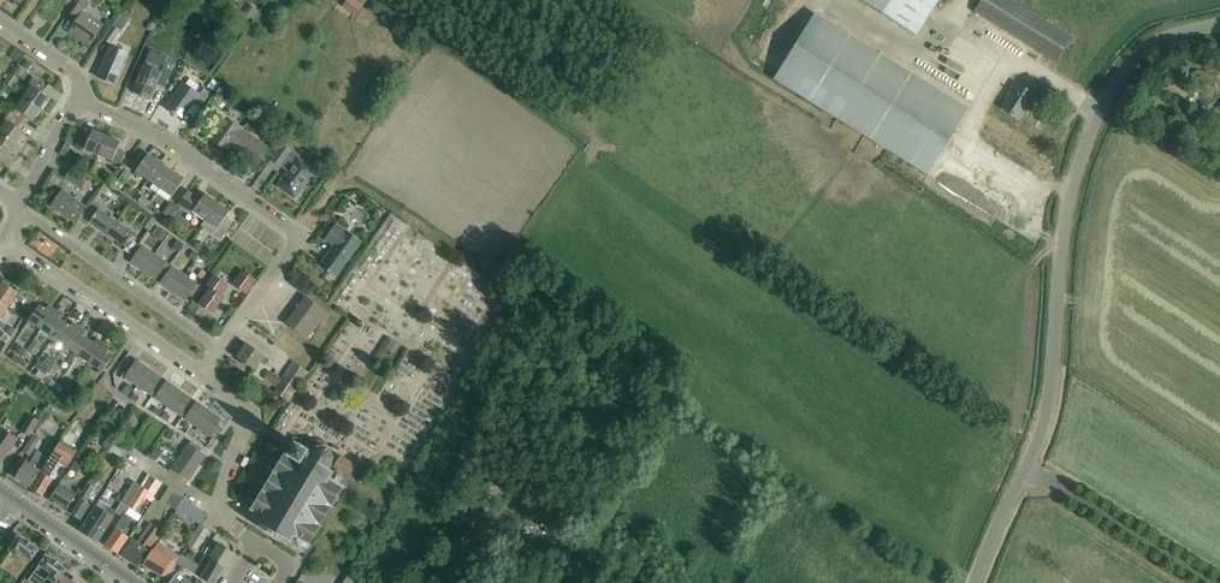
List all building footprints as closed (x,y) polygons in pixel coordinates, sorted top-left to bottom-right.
[(91,42),(102,26),(83,12),(89,3),(85,0),(80,0),(69,16),(77,21),(70,31),(78,37),(80,34),(91,42)] [(342,7),(356,17),(364,6),(363,5),(366,0),(347,0),(342,7)] [(939,0),(859,0),(917,36),(939,0)] [(1012,0),(981,0),(974,12),(1055,63),(1071,37),(1012,0)] [(252,3),(246,13),(256,19),(262,8),(252,3)] [(814,14),(773,79),(927,175),(966,113),(968,109),(814,14)] [(121,32),(129,21),(120,15),(103,39),(111,44),(120,31),(121,32)] [(98,77),(115,84),(128,54),(111,46),(98,77)] [(1206,63),(1206,73),(1219,74),(1219,67),(1219,64),(1206,63)] [(164,87),(171,71),(161,66),(158,72),(143,66),(132,92),(150,99),(157,83),(164,87)] [(32,86),(24,97),(42,109),(49,98),(43,93),(47,87),(34,78),(29,84),(32,86)] [(201,107),(210,93),(201,87),(197,93),(183,83),(166,107),(183,119),(194,102),(201,107)] [(1007,100),(1002,109),(1018,119),(1026,106),(1028,106),(1035,95),(1017,84),(1013,92),(1011,90),(1005,99),(1007,100)] [(1206,97),(1213,101),(1217,93),(1210,89),(1206,97)] [(1194,95),(1189,103),(1194,107),(1202,96),(1195,91),(1193,94),(1194,95)] [(14,107),(9,113),(22,122),(27,116),(33,121),(42,109),(24,97),(16,108),(14,107)] [(0,131),(0,133),(17,144),(25,133),(18,128),(22,122),(9,113),(5,119),(7,121),(0,131)] [(243,155),(257,166),(270,149),(226,118),(211,139),(223,147),(227,141),(244,153),(243,155)] [(84,149),(98,155),(107,136),(93,130),(90,136),(82,133),(75,147),(83,151),(84,149)] [(1191,132),(1182,146),(1190,152),(1199,137),(1191,132)] [(0,133),(0,153),(1,151),(9,156),(17,144),(0,133)] [(107,136),(98,155),(112,161),(111,163),(119,166),(125,152),(117,148),(120,142),(107,136)] [(278,186),(295,198),(315,170),(299,159),(300,156),(282,143),(271,159),(289,172),(278,186)] [(136,172),(148,180),(161,163),(149,154),(136,172)] [(148,180),(160,189),(173,171),(161,163),(148,180)] [(118,181),(124,185),(132,174),(126,169),(118,181)] [(1196,180),(1200,172),(1194,169),(1189,176),(1196,180)] [(65,178),(82,190),(87,183),(70,171),(65,178)] [(173,171),(160,189),(172,197),(185,179),(173,171)] [(76,224),(79,221),(88,207),(63,189),(51,207),(76,224)] [(193,211),(206,219),(217,202),(205,194),(201,200),(188,191),(179,204),(192,213),(193,211)] [(138,202),(146,208),(150,202),(141,196),(138,202)] [(1102,198),(1100,207),(1111,209),(1113,200),(1102,198)] [(90,222),(108,235),(117,222),(99,209),(101,205),(93,200),(88,207),(79,221),(87,227),(90,222)] [(163,213),(169,217),(178,205),(172,201),(163,213)] [(217,202),(206,219),(202,225),(221,239),(233,222),(226,217),(230,211),(217,202)] [(1112,224),(1113,216),(1098,213),(1097,222),(1112,224)] [(142,226),(148,230),(156,219),(149,215),(142,226)] [(1179,229),(1183,221),(1175,217),(1171,225),(1179,229)] [(117,222),(108,235),(126,247),(135,234),(117,222)] [(320,264),(336,276),(360,242),(336,224),(325,239),(334,245),(320,264)] [(130,263),(143,271),(155,254),(140,244),(132,255),(134,257),(130,263)] [(1089,248),(1089,260),(1098,261),(1098,248),(1089,248)] [(160,273),(162,275),(170,265),(155,254),(143,271),(155,280),(160,273)] [(160,284),(173,292),(185,275),(170,265),(162,275),(165,277),(160,284)] [(233,284),(247,294),(256,280),(243,271),(233,284)] [(185,275),(173,292),(185,301),(189,295),(192,297),(200,286),(185,275)] [(199,303),(205,307),(206,308),(209,310),(211,311),(213,312),(224,296),(220,294),(227,284),(213,275),(206,285),(210,287),(199,303)] [(0,285),(0,303),(7,308),(15,297),(22,302),(25,297),(2,281),(0,285)] [(322,324),(330,314),(306,296),(286,323),(307,338),(319,322),(322,324)] [(27,311),(31,304),(27,300),(22,307),(27,311)] [(32,323),(41,329),(52,314),(40,305),(27,323),(30,325),(32,323)] [(49,338),(52,340),(65,322),(52,314),(41,329),(51,336),(49,338)] [(62,352),(65,346),(77,331),(65,322),(52,340),(54,342),(52,345),(62,352)] [(73,355),(76,357),(89,339),(77,331),(65,346),(75,353),(73,355)] [(6,344),(10,338),(4,333),(0,338),(0,340),(6,344)] [(80,357),(90,364),(101,348),(89,339),(76,357),(79,359),(80,357)] [(265,365),(269,359),(247,343),(237,357),(255,370),(260,362),(265,365)] [(18,344),(13,352),(21,357),(26,350),(18,344)] [(101,348),(90,364),(99,370),(97,372),(100,375),(113,357),(101,348)] [(1196,349),(1194,356),(1202,358),(1203,350),(1196,349)] [(12,359),(18,363),(21,359),(15,354),(12,359)] [(21,359),(18,363),(24,367),(27,363),(21,359)] [(39,360),(35,366),(45,373),(49,367),(39,360)] [(130,363),(122,375),(137,386),(150,369),(137,360),(133,366),(130,363)] [(274,392),(289,402),(309,373),(293,361),(281,379),(269,371),(264,378),(277,388),(274,392)] [(137,386),(152,396),(160,386),(157,384),(162,377),(150,369),(137,386)] [(36,375),(42,380),(45,375),(39,371),(36,375)] [(45,375),(42,380),(48,384),(54,388),(57,384),(51,380),(45,375)] [(152,396),(167,407),(179,390),(167,381),(162,388),(160,386),(152,396)] [(57,384),(54,388),(60,392),(66,397),(69,392),(63,388),(57,384)] [(128,384),(122,392),(128,396),(133,388),(128,384)] [(27,385),(23,391),(34,399),(38,393),(27,385)] [(167,407),(182,417),(190,407),(187,405),(192,398),(179,390),(167,407)] [(69,392),(66,397),(73,401),(76,397),(69,392)] [(133,393),(130,398),(136,402),(139,397),(133,393)] [(182,417),(198,427),(210,410),(197,402),(192,409),(190,407),(182,417)] [(155,407),(152,412),(159,417),(163,412),(155,407)] [(210,410),(198,427),(213,438),(221,427),(218,425),(222,419),(210,410)] [(164,412),(161,417),(167,422),(171,417),(164,412)] [(21,432),(29,437),(39,420),(31,416),(21,432)] [(1204,426),(1199,436),(1209,441),(1214,431),(1204,426)] [(17,438),(1,428),(0,429),(0,464),(17,438)] [(63,438),(73,444),(79,434),(69,428),(63,438)] [(170,430),(165,437),(170,441),(175,433),(170,430)] [(23,451),(29,455),(39,440),(33,436),(23,451)] [(109,450),(120,457),(127,446),(116,439),(109,450)] [(31,487),(31,488),(34,490),(34,493),(39,496),(42,495),(43,495),(53,479),(48,476),(57,461),(67,467),(77,450),(61,440),(45,465),(31,487)] [(191,441),(180,457),(197,468),(206,456),(200,452),(202,449),(191,441)] [(363,485),(359,483),(350,477),(356,466),(340,456),(338,459),(333,456),(331,450),(324,446),(317,447),(310,452),(296,444),(289,454),(283,450),(282,452),(284,454),(281,459),(279,457),(276,464),(278,465),(274,470),(272,469),(271,471),(273,472),(263,490),(261,488),(260,490),(262,491),(252,508),(250,507),(248,509),(250,510),(248,514),(253,516),(254,521),(258,523),(263,523),(262,524),(290,541),(289,542),(300,548),(302,545),(307,548),(309,545),(311,546),(312,545),(310,543),(320,526),(322,528),(323,526),(321,524),(331,507),(334,509),(335,507),(332,505),(336,500),(338,501),(342,495),(340,493),(343,488),(356,496),(363,485)] [(155,447),(149,456),(156,461),(163,452),(155,447)] [(197,468),(180,457),(170,472),(181,480),(183,477),(189,480),(197,468)] [(15,477),(31,487),(45,465),(33,458),(30,463),(26,460),(15,477)] [(75,460),(69,469),(77,473),(81,465),(75,460)] [(152,502),(156,497),(164,484),(148,474),(141,486),(128,507),(136,511),(144,497),(152,502)] [(488,475),(474,494),(484,501),(489,505),(496,495),(499,498),(506,488),(488,475)] [(75,503),(69,512),(81,519),(91,503),(92,501),(87,498),(92,491),(97,482),(90,477),(79,496),(75,503)] [(62,479),(49,500),(66,510),(77,494),(62,485),(65,480),(62,479)] [(128,491),(121,502),(128,507),(141,486),(134,482),(128,491)] [(156,497),(155,498),(165,504),(174,491),(164,484),(156,497)] [(176,510),(183,499),(178,496),(171,507),(176,510)] [(174,513),(183,519),(193,504),(184,498),(183,499),(176,510),(174,513)] [(80,531),(98,542),(117,512),(109,507),(106,512),(96,506),(80,531)] [(156,521),(159,514),(150,510),(147,517),(156,521)] [(125,531),(133,518),(125,513),(115,529),(116,529),(106,545),(119,553),(129,538),(121,532),(123,530),(125,531)] [(149,550),(162,531),(150,523),(137,541),(132,538),(121,554),(139,566),(150,550),(149,550)] [(188,545),(197,550),(210,530),(201,524),(188,545)] [(605,535),(604,534),(596,528),(586,542),(595,549),(605,535)] [(38,551),(38,549),(20,536),(17,537),(12,533),(3,545),(8,549),(0,561),(0,566),(3,568),(13,554),(17,557),(20,552),(32,560),(38,551)] [(159,541),(145,565),(153,569),(152,571),(159,575),(160,574),(169,579),(174,570),(177,565),(175,564),(176,563),(181,555),(159,541)] [(204,554),(205,554),(225,567),(233,553),(219,544),(215,551),(208,547),(204,554)] [(29,579),(35,582),(41,582),(45,577),(53,582),(54,582),(57,582),(63,575),(66,570),(66,568),(54,560),(55,560),(54,558),(50,554),(47,555),(46,555),(39,565),(29,579)] [(176,563),(209,582),(215,582),(225,567),(205,554),(199,564),(182,554),(181,555),(176,563)] [(179,572),(178,574),(170,582),(192,582),(179,572)] [(63,575),(57,582),(74,582),(63,575)]
